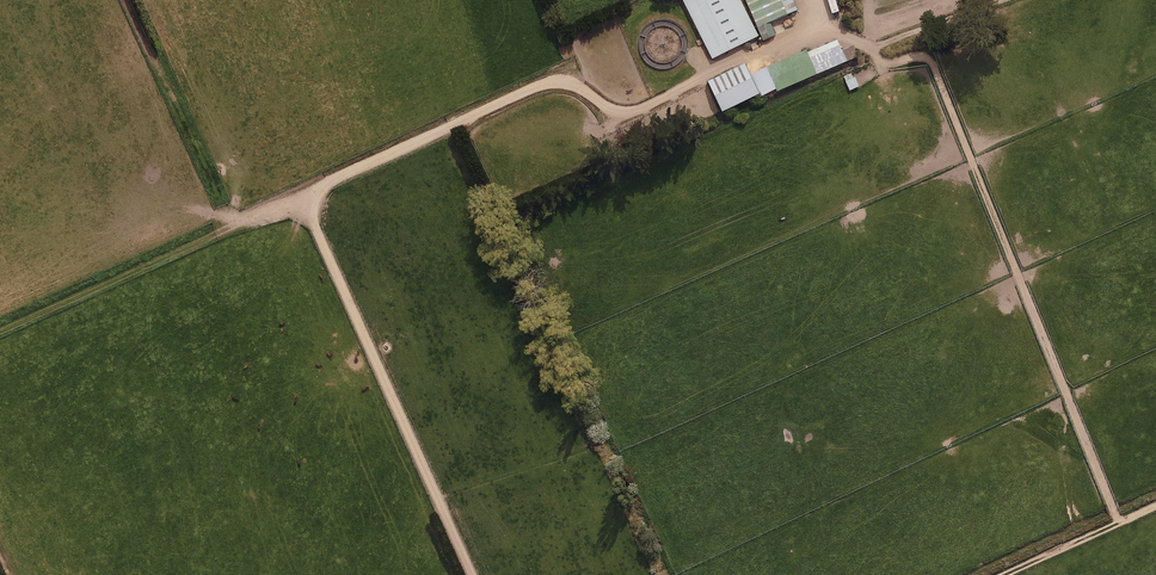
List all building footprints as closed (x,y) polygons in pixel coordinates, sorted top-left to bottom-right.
[(713,60),(759,38),(741,0),(684,0),(713,60)] [(764,42),(777,36),(772,23),(799,12),(794,0),(747,0),(764,42)] [(838,40),(809,54),(819,76),(848,62),(844,52),(838,40)] [(854,47),(844,52),(848,62),(859,57),(855,49),(854,47)] [(808,52),(768,70),(778,92),(779,94),(819,76),(809,54),(808,52)] [(709,83),(724,114),(762,96),(753,77),(747,65),(709,83)] [(768,70),(753,77),(762,96),(763,99),(778,92),(768,70)] [(851,74),(844,77),(850,92),(860,87),(856,78),(853,79),(851,74)]
